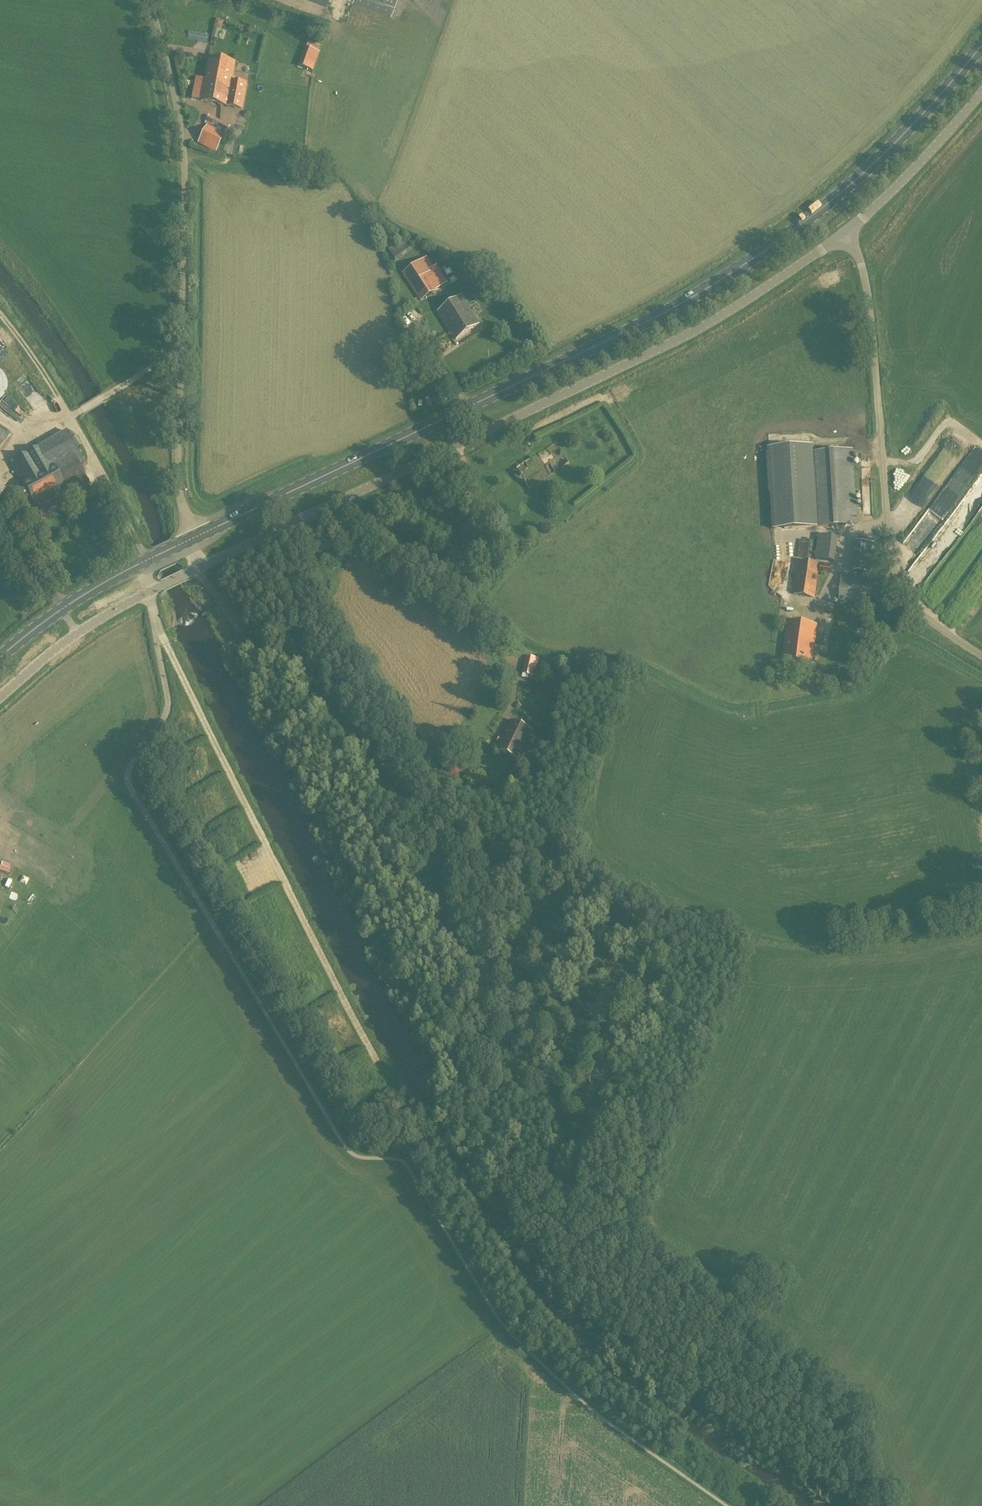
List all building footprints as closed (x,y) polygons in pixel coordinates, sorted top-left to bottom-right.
[(391,14),(396,0),(353,0),(391,14)] [(223,29),(225,22),(218,19),(216,26),(223,29)] [(298,66),(312,71),(319,54),(319,53),(305,47),(298,66)] [(201,101),(242,109),(247,83),(233,80),(236,63),(209,58),(201,101)] [(198,143),(216,153),(226,135),(208,124),(198,143)] [(427,257),(402,273),(421,301),(439,289),(427,272),(433,267),(427,257)] [(479,325),(461,297),(438,312),(456,340),(479,325)] [(11,434),(0,426),(0,449),(11,434)] [(12,462),(10,464),(32,502),(38,513),(90,484),(79,467),(85,464),(66,431),(37,448),(25,454),(12,461),(12,462)] [(811,470),(810,453),(810,443),(769,445),(773,526),(815,524),(811,470)] [(810,453),(811,470),(815,524),(815,527),(857,525),(853,450),(810,453)] [(957,524),(952,528),(958,533),(976,515),(967,506),(953,520),(957,524)] [(818,535),(815,560),(835,562),(838,537),(818,535)] [(799,539),(797,558),(813,560),(816,541),(799,539)] [(855,570),(874,572),(878,542),(859,540),(855,570)] [(819,564),(797,561),(793,595),(814,598),(819,564)] [(831,565),(820,563),(818,573),(830,574),(831,565)] [(838,606),(871,608),(873,576),(841,574),(838,606)] [(782,659),(811,664),(817,626),(788,621),(782,659)] [(523,674),(534,677),(535,677),(539,659),(526,656),(522,674),(523,674)] [(498,749),(526,762),(536,740),(529,737),(532,730),(511,721),(498,749)]
